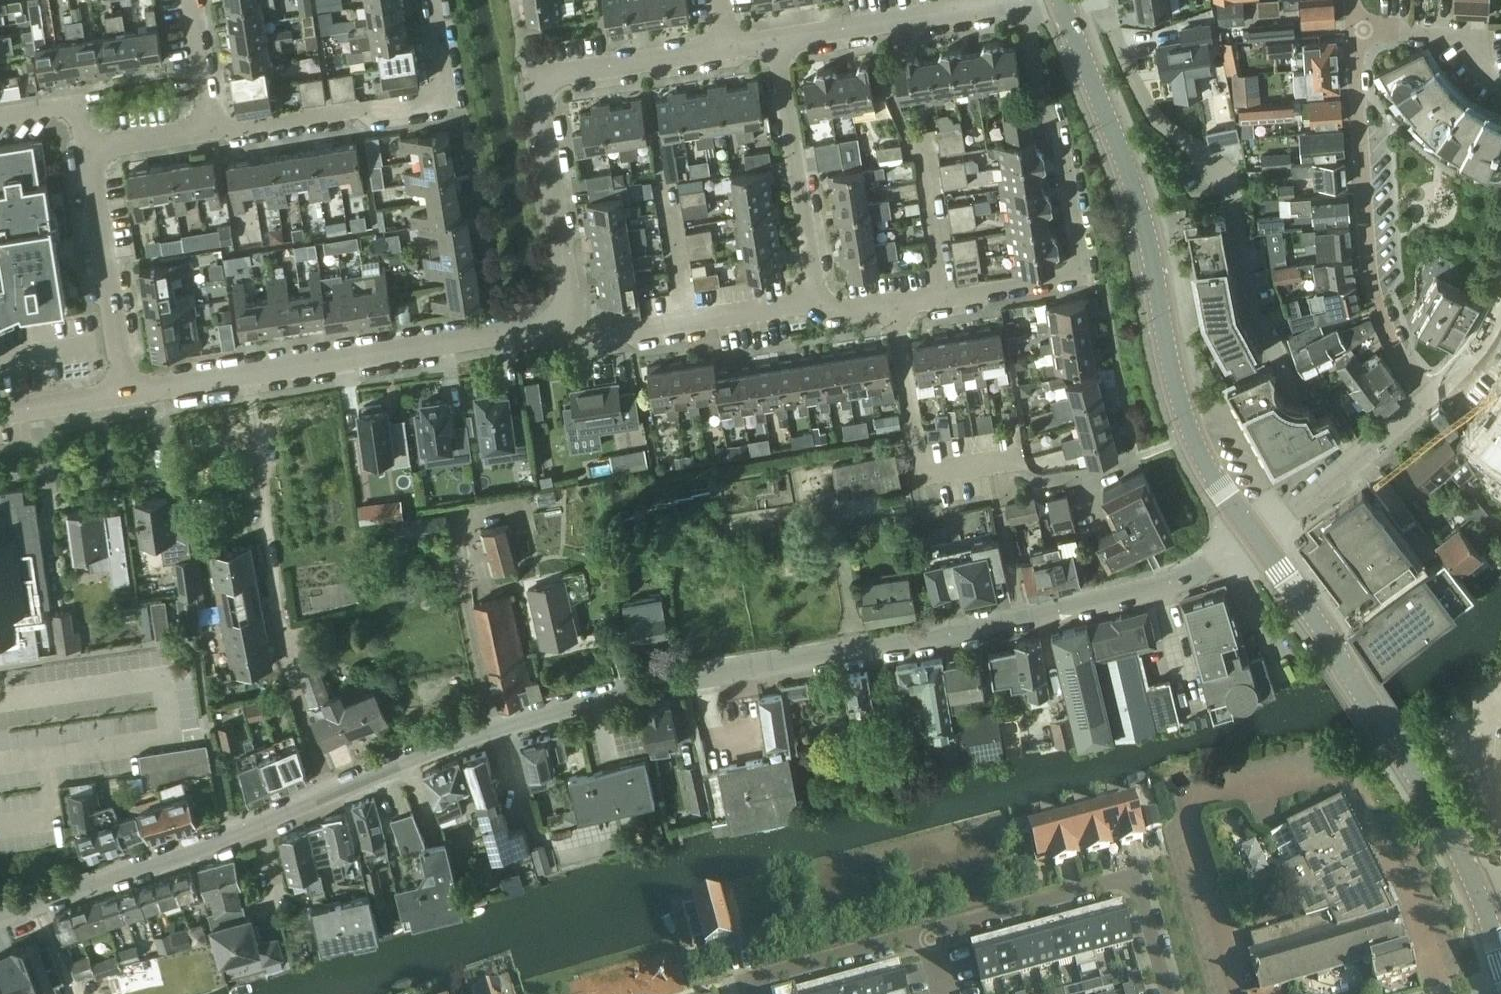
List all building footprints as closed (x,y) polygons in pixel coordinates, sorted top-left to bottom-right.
[(276,0),(257,0),(227,5),(230,25),(228,26),(228,27),(230,26),(266,21),(264,8),(277,6),(276,0)] [(300,15),(312,13),(310,0),(298,0),(300,15)] [(331,0),(317,0),(318,12),(332,10),(331,0)] [(401,0),(396,0),(366,4),(368,17),(356,19),(357,27),(404,20),(401,0)] [(529,19),(562,14),(560,1),(567,0),(526,0),(529,19)] [(629,25),(625,0),(604,0),(608,28),(629,25)] [(629,25),(649,21),(645,0),(625,0),(629,25)] [(649,21),(669,18),(666,0),(645,0),(649,21)] [(669,18),(690,15),(687,0),(666,0),(669,18)] [(1139,16),(1171,11),(1169,0),(1137,0),(1139,16)] [(1260,12),(1281,11),(1280,0),(1259,0),(1260,12)] [(1332,0),(1283,0),(1284,8),(1300,8),(1302,26),(1334,24),(1332,0)] [(1490,0),(1454,0),(1454,16),(1490,16),(1490,0)] [(16,10),(15,1),(0,3),(0,13),(16,10)] [(123,11),(122,1),(113,3),(115,13),(123,11)] [(1243,23),(1242,3),(1217,5),(1219,25),(1243,23)] [(39,5),(29,7),(33,26),(33,29),(35,39),(37,53),(38,60),(41,80),(52,78),(53,83),(62,82),(63,85),(57,43),(45,45),(42,25),(39,5)] [(80,6),(72,7),(73,19),(82,18),(80,6)] [(148,29),(137,30),(144,72),(144,69),(153,67),(152,62),(163,60),(158,27),(155,8),(145,9),(148,29)] [(26,12),(16,13),(17,21),(27,19),(26,12)] [(123,12),(114,13),(123,67),(133,65),(134,70),(143,69),(143,72),(144,72),(137,30),(126,32),(123,12)] [(112,69),(123,67),(114,13),(105,15),(108,35),(97,37),(104,78),(103,75),(112,74),(112,69)] [(83,18),(74,19),(82,73),(92,72),(93,77),(102,75),(103,78),(97,37),(86,39),(83,18)] [(68,42),(57,43),(63,85),(64,85),(63,82),(72,80),(71,75),(82,73),(74,19),(65,21),(68,42)] [(333,31),(331,19),(322,21),(324,33),(333,31)] [(357,28),(348,29),(352,50),(364,48),(413,40),(412,35),(407,36),(405,20),(357,28)] [(266,21),(230,26),(234,48),(294,38),(293,30),(268,33),(266,21)] [(1295,36),(1294,23),(1250,27),(1251,40),(1295,36)] [(1211,39),(1209,26),(1181,30),(1183,43),(1158,47),(1163,78),(1173,77),(1176,98),(1200,95),(1196,73),(1211,71),(1206,40),(1211,39)] [(33,29),(22,31),(24,41),(26,40),(35,39),(33,29)] [(20,41),(21,41),(20,32),(12,33),(0,35),(0,44),(20,41)] [(317,47),(315,36),(305,37),(307,49),(317,47)] [(1294,49),(1293,37),(1270,38),(1271,51),(1294,49)] [(236,63),(231,64),(232,69),(273,63),(271,51),(295,47),(294,38),(234,48),(236,63)] [(26,40),(24,41),(26,55),(37,53),(35,39),(26,40)] [(416,62),(413,40),(364,48),(366,59),(381,57),(383,68),(416,62)] [(15,51),(21,50),(20,41),(0,44),(0,53),(15,51)] [(999,41),(992,43),(998,86),(1011,84),(1011,89),(1021,87),(1020,81),(1015,46),(1004,48),(1004,45),(999,41)] [(1296,54),(1292,58),(1292,66),(1297,69),(1305,68),(1337,66),(1335,41),(1304,43),(1304,54),(1296,54)] [(1242,70),(1237,42),(1224,44),(1230,72),(1242,70)] [(981,52),(972,53),(978,94),(988,93),(987,88),(998,86),(992,43),(985,44),(980,49),(981,52)] [(956,48),(950,49),(956,92),(968,91),(969,96),(978,94),(972,53),(962,55),(962,52),(956,48)] [(1423,48),(1380,71),(1388,87),(1386,91),(1393,95),(1406,111),(1404,115),(1412,119),(1426,132),(1425,136),(1433,139),(1449,150),(1448,154),(1457,157),(1457,156),(1487,170),(1500,175),(1500,123),(1481,113),(1464,101),(1449,87),(1433,66),(1423,48)] [(938,59),(929,60),(935,101),(945,99),(944,94),(956,92),(950,49),(943,51),(938,56),(938,59)] [(907,67),(896,68),(901,101),(925,97),(926,102),(935,101),(929,60),(919,62),(919,59),(914,55),(906,57),(907,67)] [(35,68),(34,60),(20,62),(22,71),(35,68)] [(232,69),(235,91),(270,85),(269,74),(277,73),(276,62),(273,63),(232,69)] [(416,62),(383,68),(384,77),(375,79),(377,91),(420,84),(416,62)] [(857,71),(847,73),(854,114),(863,112),(863,107),(875,105),(868,62),(861,63),(857,69),(857,71)] [(1306,69),(1294,70),(1295,94),(1307,93),(1339,91),(1337,66),(1305,68),(1306,69)] [(831,68),(824,69),(831,112),(844,110),(845,115),(854,114),(847,73),(837,74),(837,72),(831,68)] [(819,114),(831,112),(824,69),(818,70),(814,75),(815,78),(804,80),(810,121),(820,119),(819,114)] [(1261,99),(1259,71),(1233,72),(1235,100),(1261,99)] [(353,72),(341,74),(345,99),(357,97),(353,72)] [(20,83),(18,74),(0,76),(0,86),(20,83)] [(341,74),(329,76),(333,101),(345,99),(341,74)] [(323,77),(311,79),(315,103),(327,102),(323,77)] [(311,79),(299,81),(303,105),(315,103),(311,79)] [(738,88),(747,140),(755,139),(753,122),(765,120),(758,79),(748,81),(749,86),(738,88)] [(272,94),(270,85),(235,91),(238,112),(282,106),(280,93),(272,94)] [(727,85),(718,86),(723,126),(735,124),(738,142),(747,140),(738,88),(728,89),(727,85)] [(709,92),(698,94),(707,147),(708,156),(716,154),(715,145),(713,134),(724,132),(723,126),(718,86),(708,88),(709,92)] [(687,91),(677,92),(683,133),(695,131),(698,148),(707,147),(698,94),(688,96),(687,91)] [(671,135),(683,133),(677,92),(667,94),(668,99),(657,101),(662,129),(659,130),(663,155),(667,180),(679,178),(675,153),(674,153),(671,135)] [(632,104),(622,106),(630,159),(638,157),(636,141),(648,139),(641,98),(631,100),(632,104)] [(1341,122),(1339,99),(1310,100),(1310,107),(1304,107),(1305,117),(1310,117),(1311,124),(1341,122)] [(1294,101),(1237,105),(1239,124),(1295,120),(1294,101)] [(600,105),(607,145),(619,143),(621,160),(630,159),(622,106),(611,108),(610,103),(600,105)] [(584,132),(573,134),(577,156),(596,153),(595,147),(607,145),(600,105),(591,106),(592,111),(580,113),(584,132)] [(1003,119),(1005,131),(1031,127),(1028,114),(1004,118),(1004,119),(1003,119)] [(949,116),(938,118),(940,129),(950,128),(949,116)] [(1237,125),(1225,128),(1228,143),(1240,140),(1237,125)] [(961,126),(937,130),(938,142),(963,138),(961,126)] [(1031,127),(1005,131),(1007,143),(1033,139),(1031,127)] [(1311,133),(1299,134),(1300,141),(1301,157),(1343,154),(1342,131),(1311,133)] [(420,147),(422,157),(451,153),(448,132),(399,139),(401,150),(420,147)] [(963,138),(938,142),(940,154),(965,150),(963,138)] [(1007,143),(994,145),(994,146),(995,155),(1000,154),(1002,167),(1046,160),(1044,153),(1039,149),(1036,149),(1035,140),(1035,138),(1033,139),(1007,143)] [(21,306),(22,310),(66,303),(60,265),(56,240),(46,181),(46,180),(40,181),(40,177),(45,176),(44,175),(46,173),(47,172),(45,156),(44,151),(42,140),(34,141),(34,140),(0,145),(0,244),(4,271),(9,283),(0,287),(0,315),(21,306)] [(814,145),(816,157),(841,153),(839,141),(814,145)] [(335,147),(340,176),(352,174),(355,193),(365,191),(357,143),(335,147)] [(902,156),(900,143),(876,147),(878,160),(902,156)] [(335,147),(314,150),(321,198),(331,196),(328,178),(340,176),(335,147)] [(312,199),(321,198),(314,150),(293,154),(297,183),(309,181),(312,199)] [(381,150),(368,152),(370,166),(383,164),(381,150)] [(771,164),(769,151),(744,155),(746,167),(771,164)] [(1291,152),(1261,154),(1262,168),(1292,165),(1291,152)] [(404,173),(406,182),(455,174),(451,153),(422,157),(424,170),(404,173)] [(843,165),(841,153),(816,157),(818,169),(843,165)] [(293,154),(271,157),(279,205),(289,203),(286,184),(297,183),(293,154)] [(250,160),(255,190),(256,198),(268,196),(269,206),(279,205),(271,157),(250,160)] [(214,158),(192,161),(197,191),(208,190),(211,208),(222,207),(214,158)] [(973,158),(965,159),(967,172),(979,170),(978,161),(973,158)] [(244,191),(255,190),(250,160),(228,164),(235,212),(247,210),(244,191)] [(705,174),(703,160),(690,163),(692,176),(705,174)] [(942,163),(940,164),(941,176),(966,173),(964,160),(942,163)] [(1004,178),(999,179),(1001,188),(1042,182),(1040,172),(1042,172),(1047,166),(1046,160),(1002,167),(1004,178)] [(185,193),(197,191),(192,161),(171,165),(179,214),(188,212),(185,193)] [(1345,185),(1344,162),(1292,166),(1293,175),(1313,174),(1314,187),(1345,185)] [(179,214),(171,165),(150,168),(155,198),(166,196),(169,215),(179,214)] [(835,184),(836,194),(866,190),(864,179),(885,175),(883,166),(828,175),(830,185),(835,184)] [(143,200),(155,198),(150,168),(127,172),(135,221),(146,219),(143,200)] [(734,188),(729,189),(730,197),(771,191),(769,180),(774,179),(772,169),(732,176),(734,188)] [(626,170),(614,172),(615,182),(627,180),(626,170)] [(587,177),(589,189),(614,186),(612,173),(587,177)] [(966,173),(941,176),(943,189),(968,185),(966,173)] [(427,189),(429,200),(458,195),(455,174),(406,182),(407,192),(427,189)] [(380,176),(372,177),(373,188),(385,186),(384,179),(380,176)] [(1042,182),(1001,188),(1002,198),(1007,197),(1008,209),(1052,203),(1051,197),(1045,192),(1043,192),(1042,182)] [(584,213),(585,223),(626,216),(624,205),(630,204),(628,195),(627,185),(614,186),(589,189),(591,201),(588,201),(589,212),(584,213)] [(1293,185),(1279,186),(1280,198),(1294,197),(1293,185)] [(705,188),(680,192),(682,205),(707,201),(705,188)] [(838,205),(833,206),(834,215),(890,206),(888,198),(868,201),(866,190),(836,194),(838,205)] [(771,191),(730,197),(731,205),(737,205),(739,216),(779,210),(778,200),(773,201),(771,191)] [(462,217),(458,195),(429,200),(431,212),(411,215),(412,225),(468,216),(462,217)] [(1348,218),(1347,195),(1290,198),(1291,211),(1296,211),(1296,214),(1312,213),(1312,220),(1348,218)] [(707,201),(682,205),(684,217),(709,213),(707,201)] [(921,212),(919,202),(904,205),(906,214),(921,212)] [(973,203),(948,206),(950,219),(974,215),(973,203)] [(1010,221),(1006,222),(1008,231),(1048,225),(1046,215),(1049,214),(1053,208),(1052,203),(1008,209),(1010,221)] [(890,206),(834,215),(836,225),(841,224),(843,235),(873,230),(879,229),(877,218),(891,215),(890,206)] [(383,209),(377,210),(381,230),(386,229),(383,209)] [(1187,215),(1185,215),(1190,241),(1191,247),(1192,250),(1192,251),(1194,264),(1195,265),(1197,277),(1199,291),(1200,291),(1202,305),(1205,319),(1212,350),(1224,372),(1220,374),(1221,375),(1231,369),(1231,370),(1236,367),(1262,353),(1256,341),(1237,307),(1221,221),(1217,222),(1215,211),(1219,210),(1219,209),(1193,214),(1187,215)] [(779,210),(739,217),(740,228),(735,229),(737,238),(777,231),(776,221),(781,220),(779,210)] [(974,215),(950,219),(952,231),(976,227),(974,215)] [(440,232),(442,243),(471,239),(468,216),(412,225),(413,226),(419,225),(420,235),(440,232)] [(592,231),(594,242),(646,234),(644,226),(627,228),(626,216),(585,223),(587,232),(592,231)] [(1284,217),(1257,219),(1258,232),(1285,230),(1284,217)] [(346,221),(333,223),(335,233),(347,231),(346,221)] [(1048,225),(1008,231),(1009,240),(1013,239),(1015,252),(1059,245),(1058,239),(1052,235),(1049,235),(1048,225)] [(1349,225),(1302,230),(1303,242),(1317,240),(1318,252),(1351,250),(1349,225)] [(303,227),(292,229),(294,240),(305,238),(303,227)] [(711,229),(687,232),(688,245),(713,241),(711,229)] [(845,245),(839,246),(841,256),(896,247),(894,238),(875,242),(873,230),(843,235),(845,245)] [(283,231),(273,233),(275,243),(284,241),(283,231)] [(779,241),(777,231),(737,238),(738,246),(743,245),(745,257),(786,251),(784,241),(779,241)] [(232,242),(230,232),(218,234),(220,244),(232,242)] [(647,242),(646,234),(594,242),(595,253),(590,254),(592,263),(632,257),(630,245),(647,242)] [(386,236),(376,238),(377,247),(388,246),(386,236)] [(976,236),(951,240),(955,262),(980,258),(976,236)] [(352,249),(350,237),(338,239),(339,251),(352,249)] [(335,239),(325,241),(326,246),(327,249),(337,247),(335,239)] [(474,259),(471,239),(442,243),(444,254),(424,257),(425,267),(474,259)] [(174,241),(163,243),(165,252),(176,251),(174,241)] [(713,241),(688,245),(690,257),(715,254),(713,241)] [(302,245),(294,247),(296,260),(304,259),(302,245)] [(1060,251),(1059,245),(1015,252),(1017,264),(1013,264),(1014,275),(1055,268),(1053,258),(1056,257),(1060,251)] [(896,247),(841,256),(842,266),(848,265),(849,276),(879,271),(877,259),(897,256),(896,247)] [(402,261),(400,250),(388,252),(390,263),(402,261)] [(262,251),(251,253),(253,265),(264,263),(262,251)] [(787,261),(786,251),(745,257),(747,268),(742,269),(743,278),(784,272),(782,261),(787,261)] [(1273,267),(1275,266),(1289,264),(1288,253),(1271,255),(1273,267)] [(235,255),(222,257),(225,274),(237,272),(235,255)] [(598,272),(600,282),(652,275),(650,266),(634,269),(632,257),(592,263),(593,273),(598,272)] [(1312,261),(1289,264),(1275,266),(1276,279),(1315,273),(1317,284),(1324,283),(1324,284),(1354,279),(1351,257),(1320,261),(1320,260),(1312,261)] [(982,270),(980,258),(955,262),(958,284),(979,280),(978,271),(982,270)] [(447,274),(449,286),(478,281),(474,259),(425,267),(427,278),(447,274)] [(189,261),(140,268),(144,290),(174,285),(172,274),(190,272),(189,261)] [(385,267),(363,270),(363,274),(370,319),(393,316),(385,267)] [(312,291),(301,293),(306,324),(326,320),(320,277),(319,271),(309,272),(312,291)] [(720,284),(718,272),(693,276),(695,288),(720,284)] [(341,274),(320,277),(326,320),(327,326),(349,323),(341,277),(341,274)] [(352,275),(341,277),(349,323),(370,319),(363,274),(352,275)] [(653,283),(652,275),(600,282),(602,293),(597,294),(598,304),(614,302),(616,314),(631,311),(640,310),(636,285),(653,283)] [(287,276),(276,278),(284,327),(306,324),(301,293),(290,295),(287,276)] [(1480,304),(1437,277),(1411,320),(1454,346),(1480,304)] [(258,300),(263,330),(284,327),(276,278),(266,280),(269,298),(258,300)] [(481,303),(478,281),(449,286),(450,297),(430,300),(432,311),(481,303)] [(241,334),(263,330),(258,300),(247,301),(244,283),(233,285),(241,334)] [(144,290),(147,312),(196,304),(194,295),(176,298),(174,286),(144,290)] [(1337,320),(1357,314),(1355,308),(1359,308),(1355,286),(1324,292),(1329,311),(1316,313),(1318,323),(1318,324),(1337,320)] [(1298,297),(1285,300),(1290,321),(1293,330),(1318,323),(1316,313),(1315,310),(1302,313),(1298,297)] [(1037,332),(1050,330),(1049,329),(1091,322),(1088,300),(1046,307),(1048,320),(1035,322),(1037,332)] [(196,304),(147,312),(150,333),(199,325),(196,304)] [(230,309),(219,311),(221,321),(232,319),(230,309)] [(631,311),(616,314),(617,320),(632,318),(631,311)] [(1019,322),(1005,324),(1007,336),(1021,334),(1019,322)] [(1040,353),(1053,351),(1053,350),(1095,344),(1091,322),(1049,329),(1050,330),(1051,342),(1039,344),(1040,353)] [(203,347),(199,325),(150,333),(154,355),(203,347)] [(1353,325),(1341,329),(1350,348),(1360,341),(1353,325)] [(1310,336),(1307,338),(1321,367),(1335,360),(1334,359),(1343,355),(1339,348),(1346,345),(1337,326),(1322,332),(1319,326),(1307,331),(1310,336)] [(1000,327),(977,331),(984,372),(985,372),(997,370),(998,383),(1008,381),(1000,327)] [(987,384),(985,372),(984,372),(977,331),(956,334),(963,375),(975,373),(977,386),(987,384)] [(963,375),(956,334),(935,337),(941,379),(942,379),(954,377),(956,389),(965,388),(963,375)] [(1304,374),(1321,367),(1307,338),(1303,339),(1301,334),(1288,340),(1304,374)] [(235,348),(233,335),(219,338),(221,350),(235,348)] [(1024,349),(1022,335),(1008,337),(1010,351),(1024,349)] [(944,391),(942,379),(941,379),(935,337),(913,341),(919,382),(932,380),(934,393),(944,391)] [(1098,366),(1095,344),(1053,350),(1053,351),(1055,363),(1042,365),(1043,375),(1098,366)] [(886,346),(864,350),(870,391),(872,391),(883,389),(885,402),(895,400),(886,346)] [(1353,387),(1370,375),(1362,365),(1350,348),(1347,351),(1350,355),(1337,365),(1353,387)] [(870,391),(864,350),(843,353),(849,394),(850,394),(862,392),(864,403),(873,401),(872,391),(870,391)] [(843,353),(822,356),(828,398),(829,397),(840,396),(842,407),(852,405),(850,394),(849,394),(843,353)] [(822,356),(800,360),(807,401),(808,401),(820,399),(822,412),(831,410),(829,397),(828,398),(822,356)] [(1028,368),(1027,356),(1015,358),(1017,370),(1028,368)] [(698,402),(699,402),(710,400),(712,413),(720,411),(721,411),(715,373),(716,373),(714,357),(691,360),(698,402)] [(1365,362),(1362,365),(1370,375),(1384,395),(1374,402),(1382,413),(1406,393),(1383,360),(1381,357),(1368,367),(1365,362)] [(691,360),(670,363),(676,405),(677,405),(689,403),(690,416),(701,414),(699,402),(698,402),(691,360)] [(807,401),(800,360),(779,363),(786,404),(798,402),(800,416),(810,414),(808,401),(807,401)] [(679,418),(677,405),(676,405),(670,363),(647,367),(654,409),(668,407),(670,419),(679,418)] [(788,417),(786,404),(779,363),(758,366),(764,407),(765,407),(777,405),(779,418),(788,417)] [(1228,388),(1227,388),(1273,471),(1274,470),(1340,434),(1323,403),(1314,408),(1311,410),(1307,403),(1302,405),(1296,405),(1290,403),(1285,400),(1280,396),(1277,392),(1275,386),(1274,380),(1274,374),(1270,365),(1231,386),(1229,388),(1228,388)] [(758,366),(737,369),(743,411),(744,411),(755,409),(757,421),(767,420),(765,407),(764,407),(758,366)] [(737,369),(716,373),(715,373),(721,411),(720,411),(720,414),(734,412),(736,425),(746,423),(744,411),(743,411),(737,369)] [(1384,395),(1370,375),(1353,387),(1353,388),(1349,391),(1355,399),(1359,396),(1367,407),(1374,402),(1384,395)] [(1049,401),(1052,410),(1106,395),(1103,386),(1098,387),(1095,376),(1066,384),(1069,396),(1049,401)] [(539,380),(526,382),(531,415),(544,413),(539,380)] [(574,405),(564,407),(569,439),(571,451),(602,446),(600,431),(624,427),(640,425),(635,390),(619,393),(617,384),(578,390),(572,391),(574,405)] [(1032,395),(1030,384),(1020,386),(1022,396),(1032,395)] [(1314,388),(1308,391),(1312,398),(1317,395),(1314,388)] [(1470,431),(1497,450),(1495,453),(1480,443),(1472,454),(1500,475),(1500,388),(1470,431)] [(493,392),(477,394),(484,448),(513,444),(515,457),(529,455),(524,424),(512,425),(510,414),(507,395),(498,396),(494,397),(493,392)] [(1106,395),(1052,410),(1054,419),(1074,414),(1077,424),(1106,416),(1103,406),(1109,405),(1106,395)] [(424,414),(417,415),(422,456),(425,456),(451,452),(453,465),(471,462),(466,425),(453,427),(451,410),(447,410),(445,399),(422,402),(424,414)] [(364,410),(359,411),(366,460),(392,456),(394,465),(411,463),(405,419),(403,419),(404,423),(390,425),(387,407),(382,408),(381,404),(364,406),(364,410)] [(1018,422),(1016,409),(1002,412),(1004,424),(1018,422)] [(901,427),(898,413),(876,417),(878,431),(901,427)] [(1080,435),(1060,441),(1063,449),(1117,435),(1114,426),(1109,427),(1106,416),(1077,424),(1080,435)] [(788,417),(779,418),(780,425),(789,424),(788,417)] [(966,434),(964,420),(950,422),(952,436),(966,434)] [(866,422),(854,424),(856,436),(868,434),(866,422)] [(992,422),(980,424),(982,433),(993,431),(992,422)] [(821,424),(812,426),(813,431),(815,443),(835,440),(833,428),(822,430),(821,424)] [(856,436),(854,424),(844,426),(846,438),(856,436)] [(937,426),(926,428),(928,440),(951,436),(949,424),(937,426)] [(1476,469),(1442,429),(1405,460),(1429,487),(1450,469),(1460,482),(1476,469)] [(813,431),(792,434),(794,447),(815,443),(813,431)] [(1117,435),(1063,449),(1065,457),(1085,452),(1088,464),(1090,464),(1117,456),(1114,445),(1119,444),(1117,435)] [(769,438),(749,441),(751,454),(771,451),(769,438)] [(750,454),(748,441),(726,445),(728,458),(750,454)] [(724,446),(716,447),(717,457),(726,455),(724,446)] [(648,466),(645,448),(610,455),(614,474),(648,466)] [(693,455),(684,456),(686,466),(695,464),(693,455)] [(900,485),(894,455),(834,466),(840,497),(900,485)] [(684,456),(676,457),(677,467),(686,466),(684,456)] [(1172,535),(1144,472),(1102,490),(1120,529),(1099,539),(1109,563),(1172,535)] [(551,473),(540,475),(542,485),(552,483),(551,473)] [(782,494),(779,474),(766,476),(768,485),(755,487),(757,498),(782,494)] [(40,655),(33,607),(51,604),(36,499),(25,500),(23,486),(1,490),(0,490),(0,661),(40,655)] [(1416,563),(1362,490),(1324,519),(1325,522),(1323,523),(1333,536),(1335,534),(1360,567),(1358,569),(1367,582),(1370,580),(1371,582),(1374,580),(1381,589),(1416,563)] [(1074,521),(1067,494),(1047,499),(1054,526),(1074,521)] [(1474,495),(1465,504),(1471,510),(1480,502),(1474,495)] [(1039,517),(1034,497),(1007,504),(1010,524),(1039,517)] [(167,498),(135,503),(141,545),(162,542),(165,563),(175,561),(180,597),(198,594),(186,513),(170,515),(167,498)] [(399,502),(359,506),(361,523),(401,518),(399,502)] [(105,514),(104,510),(84,513),(83,510),(63,513),(63,514),(68,513),(75,559),(91,557),(91,555),(109,552),(113,584),(131,582),(125,536),(121,512),(105,514)] [(915,525),(913,513),(895,516),(897,528),(915,525)] [(449,533),(447,515),(397,520),(399,539),(449,533)] [(1493,539),(1476,519),(1466,527),(1483,548),(1493,539)] [(508,521),(481,528),(491,570),(518,563),(508,521)] [(1439,542),(1437,543),(1460,572),(1482,554),(1459,525),(1439,542)] [(973,553),(926,563),(933,599),(950,596),(949,591),(960,588),(964,604),(995,598),(996,597),(993,578),(1006,576),(998,538),(997,538),(971,544),(973,553)] [(1059,543),(1045,546),(1056,593),(1081,587),(1082,587),(1079,574),(1073,551),(1062,554),(1059,543)] [(212,553),(221,604),(261,597),(252,545),(212,553)] [(1033,561),(1022,563),(1031,599),(1056,593),(1045,546),(1030,550),(1033,561)] [(1473,594),(1444,556),(1352,626),(1381,664),(1473,594)] [(803,569),(801,557),(787,559),(789,572),(803,569)] [(867,582),(861,583),(864,599),(863,599),(867,622),(888,618),(888,623),(898,621),(897,617),(916,613),(917,613),(918,613),(917,609),(914,590),(911,590),(909,575),(902,576),(867,582)] [(578,639),(565,581),(528,589),(541,647),(578,639)] [(1244,639),(1226,584),(1225,585),(1226,587),(1181,601),(1199,662),(1214,719),(1276,696),(1271,677),(1263,655),(1249,660),(1242,640),(1244,639)] [(485,654),(490,670),(524,660),(510,595),(505,596),(504,592),(495,594),(496,598),(474,604),(485,654)] [(274,665),(261,597),(221,604),(234,673),(274,665)] [(668,635),(661,597),(624,604),(631,641),(668,635)] [(74,630),(71,610),(52,613),(58,651),(82,648),(80,630),(74,630)] [(1094,659),(1135,648),(1155,643),(1148,610),(1088,625),(1089,628),(1084,629),(1083,627),(1051,635),(1078,744),(1114,735),(1094,659)] [(199,612),(185,614),(188,634),(202,632),(199,612)] [(153,628),(142,630),(144,640),(155,639),(153,628)] [(1050,700),(1039,638),(1016,642),(1017,649),(988,654),(993,683),(1011,680),(1012,687),(1028,684),(1032,703),(1050,700)] [(1094,659),(1114,735),(1114,737),(1120,737),(1178,722),(1168,682),(1145,688),(1135,648),(1094,659)] [(984,702),(977,658),(947,663),(950,679),(948,679),(953,707),(984,702)] [(954,731),(942,659),(896,667),(900,687),(921,683),(930,735),(954,731)] [(530,687),(524,660),(490,670),(500,710),(530,702),(527,688),(530,687)] [(327,696),(318,668),(303,672),(314,704),(323,701),(328,711),(314,717),(326,746),(387,720),(375,691),(347,703),(341,690),(327,696)] [(843,675),(846,689),(849,710),(850,711),(873,707),(871,691),(867,672),(867,671),(843,675)] [(781,692),(758,695),(758,696),(765,740),(768,760),(789,756),(792,756),(792,752),(798,751),(790,698),(809,695),(809,689),(808,683),(808,682),(799,683),(799,682),(797,683),(780,686),(781,692)] [(270,700),(244,706),(246,715),(247,721),(257,719),(273,716),(270,700)] [(679,742),(671,705),(644,711),(652,749),(654,748),(655,753),(663,752),(661,746),(679,742)] [(953,720),(956,737),(961,763),(1003,756),(995,713),(953,720)] [(1210,713),(1179,722),(1181,730),(1212,721),(1210,713)] [(1069,714),(1051,719),(1057,742),(1075,738),(1069,714)] [(238,745),(233,725),(220,728),(225,748),(238,745)] [(294,732),(274,740),(288,790),(307,782),(297,745),(294,732)] [(567,753),(562,733),(548,736),(548,735),(520,742),(531,786),(549,782),(546,770),(556,767),(553,757),(567,753)] [(940,767),(961,763),(956,737),(936,741),(940,767)] [(250,806),(270,798),(256,748),(255,748),(252,739),(245,742),(248,753),(238,757),(241,768),(239,769),(250,806)] [(270,798),(288,790),(274,740),(256,748),(270,798)] [(203,747),(136,758),(141,794),(208,777),(203,747)] [(492,770),(486,752),(466,758),(480,803),(496,863),(530,852),(523,828),(510,832),(505,815),(503,816),(496,793),(497,792),(490,771),(492,770)] [(709,771),(703,772),(704,777),(703,777),(705,784),(709,806),(715,830),(741,825),(799,814),(799,813),(799,812),(789,756),(768,760),(765,761),(709,771)] [(461,759),(425,773),(442,818),(464,810),(458,793),(472,788),(461,759)] [(656,802),(646,761),(569,780),(579,821),(656,802)] [(705,784),(688,787),(693,810),(709,806),(705,784)] [(1099,813),(1098,813),(1106,842),(1106,843),(1108,852),(1109,852),(1107,842),(1114,840),(1119,839),(1121,848),(1129,846),(1141,843),(1143,843),(1139,831),(1140,831),(1134,810),(1138,809),(1133,792),(1128,793),(1106,790),(1111,810),(1099,813)] [(76,833),(78,833),(100,826),(103,824),(98,791),(70,795),(76,833)] [(159,794),(139,800),(141,809),(151,839),(198,825),(197,824),(192,808),(196,807),(192,793),(188,794),(162,802),(159,794)] [(385,840),(374,798),(354,806),(365,845),(367,857),(389,853),(385,840)] [(1067,821),(1065,822),(1073,851),(1072,852),(1075,861),(1076,861),(1074,853),(1074,851),(1086,848),(1088,857),(1096,855),(1108,852),(1106,843),(1106,842),(1098,813),(1099,813),(1096,802),(1095,802),(1073,799),(1078,818),(1067,821)] [(1250,935),(1248,936),(1253,954),(1248,955),(1260,993),(1317,976),(1326,973),(1343,968),(1351,965),(1367,960),(1408,947),(1397,911),(1392,913),(1387,903),(1383,895),(1388,893),(1388,892),(1378,872),(1369,854),(1342,799),(1286,826),(1287,827),(1303,860),(1280,871),(1281,872),(1304,919),(1250,935)] [(1044,828),(1031,832),(1039,861),(1053,857),(1055,866),(1062,864),(1075,861),(1072,852),(1073,851),(1065,822),(1067,821),(1064,812),(1061,811),(1039,808),(1044,828)] [(1158,809),(1139,814),(1144,832),(1163,827),(1158,809)] [(574,810),(548,816),(551,829),(577,823),(574,810)] [(393,821),(405,852),(427,846),(414,812),(393,821)] [(100,826),(78,833),(81,845),(86,860),(124,848),(146,841),(144,837),(137,814),(100,826)] [(310,830),(317,865),(333,861),(338,880),(367,881),(365,872),(364,870),(351,814),(326,820),(327,826),(310,830)] [(664,835),(662,824),(641,828),(643,840),(664,835)] [(309,829),(282,839),(290,872),(292,880),(294,890),(305,888),(306,893),(311,892),(311,893),(327,889),(323,873),(319,874),(319,872),(317,865),(310,830),(309,829)] [(427,846),(405,852),(390,855),(406,918),(462,906),(456,877),(446,842),(427,846)] [(550,869),(544,845),(532,849),(539,872),(550,869)] [(492,852),(470,858),(478,889),(501,882),(492,852)] [(242,886),(235,858),(202,867),(209,894),(212,893),(217,910),(243,903),(244,903),(239,886),(242,886)] [(376,868),(364,870),(365,872),(367,881),(371,896),(373,907),(384,905),(376,868)] [(520,869),(500,875),(505,892),(525,886),(525,885),(520,869)] [(192,872),(175,877),(181,897),(198,892),(192,872)] [(164,902),(181,897),(175,877),(158,883),(164,902)] [(139,888),(145,908),(164,902),(158,883),(139,888)] [(139,888),(122,894),(127,911),(128,913),(145,908),(139,888)] [(109,917),(127,911),(122,894),(102,900),(108,917),(109,917)] [(684,907),(682,907),(692,946),(694,945),(693,943),(702,940),(704,948),(718,945),(721,956),(735,953),(720,897),(720,895),(694,902),(695,906),(684,909),(684,907)] [(373,907),(371,896),(344,902),(314,909),(324,949),(380,936),(373,907)] [(110,922),(109,917),(108,917),(102,900),(75,908),(82,931),(110,922)] [(245,905),(244,905),(244,904),(243,904),(243,903),(217,910),(217,911),(217,912),(210,914),(223,963),(262,952),(266,964),(285,959),(280,939),(260,945),(253,917),(249,918),(245,905)] [(65,936),(82,931),(75,908),(58,914),(65,936)] [(1102,913),(1112,950),(1131,944),(1121,908),(1102,913)] [(1093,955),(1094,954),(1112,950),(1102,913),(1083,918),(1093,955)] [(1097,964),(1094,954),(1093,955),(1083,918),(1065,923),(1075,960),(1074,960),(1077,970),(1097,964)] [(1065,923),(1046,928),(1056,965),(1074,960),(1075,960),(1065,923)] [(206,940),(202,925),(188,929),(192,944),(206,940)] [(187,926),(172,930),(178,948),(191,944),(192,944),(188,929),(187,926)] [(1046,928),(1028,933),(1038,970),(1056,965),(1046,928)] [(172,930),(156,936),(156,938),(161,952),(178,948),(172,930)] [(1028,933),(1009,938),(1019,975),(1038,970),(1028,933)] [(12,945),(13,948),(14,947),(32,993),(45,993),(56,990),(53,981),(62,977),(49,944),(40,948),(35,936),(12,945)] [(156,938),(138,944),(143,957),(161,952),(156,938)] [(1009,938),(991,943),(1001,980),(1019,975),(1009,938)] [(138,943),(119,949),(121,957),(123,963),(143,957),(138,944),(138,943)] [(1001,980),(991,943),(972,948),(981,985),(1001,980)] [(0,953),(0,977),(7,993),(32,993),(14,947),(13,948),(0,953)] [(1408,947),(1367,960),(1375,987),(1416,975),(1408,947)] [(94,973),(89,956),(71,961),(76,978),(94,973)] [(125,970),(123,963),(121,957),(94,964),(98,977),(125,970)] [(899,968),(877,974),(883,993),(906,993),(899,968)] [(860,993),(883,993),(877,974),(856,980),(860,993)] [(1130,986),(1133,985),(1142,983),(1140,974),(1127,978),(1130,986)] [(486,985),(488,993),(513,993),(508,978),(486,985)] [(1110,978),(1101,981),(1103,990),(1113,988),(1110,978)] [(856,980),(836,985),(838,993),(860,993),(856,980)] [(1091,983),(1093,993),(1103,990),(1101,981),(1091,983)] [(1133,985),(1136,993),(1145,993),(1142,983),(1133,985)] [(815,991),(815,993),(838,993),(836,985),(815,991)]
